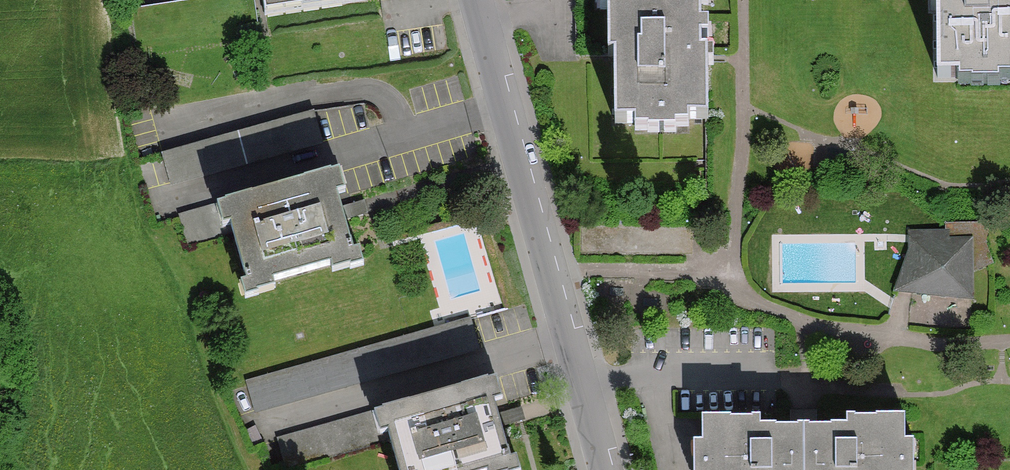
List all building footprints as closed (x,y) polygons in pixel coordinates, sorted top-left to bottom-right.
[(265,15),(373,0),(263,0),(265,15)] [(706,0),(602,0),(602,17),(608,17),(609,69),(616,69),(617,140),(707,140),(706,0)] [(928,0),(926,75),(991,77),(991,62),(1009,63),(1009,2),(1003,2),(1003,0),(927,0),(928,0)] [(314,115),(161,157),(169,186),(322,144),(321,140),(314,115)] [(352,174),(221,212),(227,230),(243,226),(261,288),(362,259),(345,200),(358,196),(352,174)] [(976,240),(911,234),(906,293),(971,298),(976,240)] [(449,323),(370,345),(377,368),(456,346),(449,323)] [(379,419),(385,437),(401,433),(412,469),(506,469),(520,466),(503,407),(516,403),(510,382),(379,419)] [(718,418),(717,469),(813,469),(813,420),(718,418)] [(813,420),(813,469),(913,469),(914,422),(813,420)] [(314,425),(299,428),(302,445),(318,442),(314,425)]
